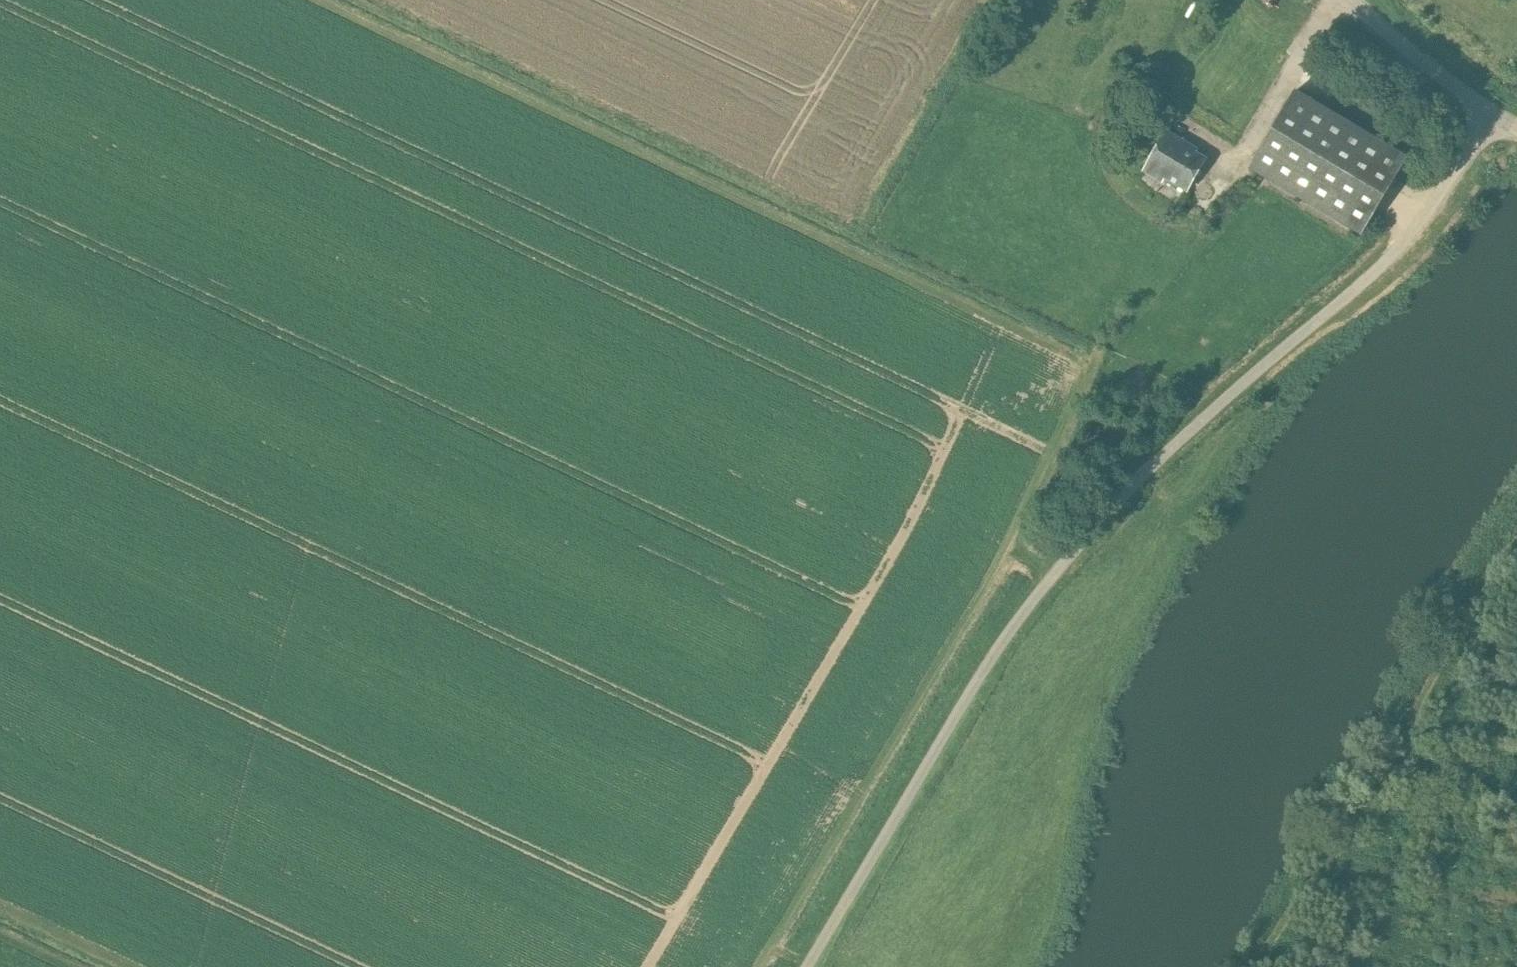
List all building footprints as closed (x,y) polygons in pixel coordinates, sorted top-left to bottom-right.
[(1249,169),(1360,235),(1406,157),(1295,92),(1249,169)] [(1197,149),(1168,131),(1144,171),(1162,182),(1164,178),(1187,192),(1206,159),(1195,152),(1197,149)]
